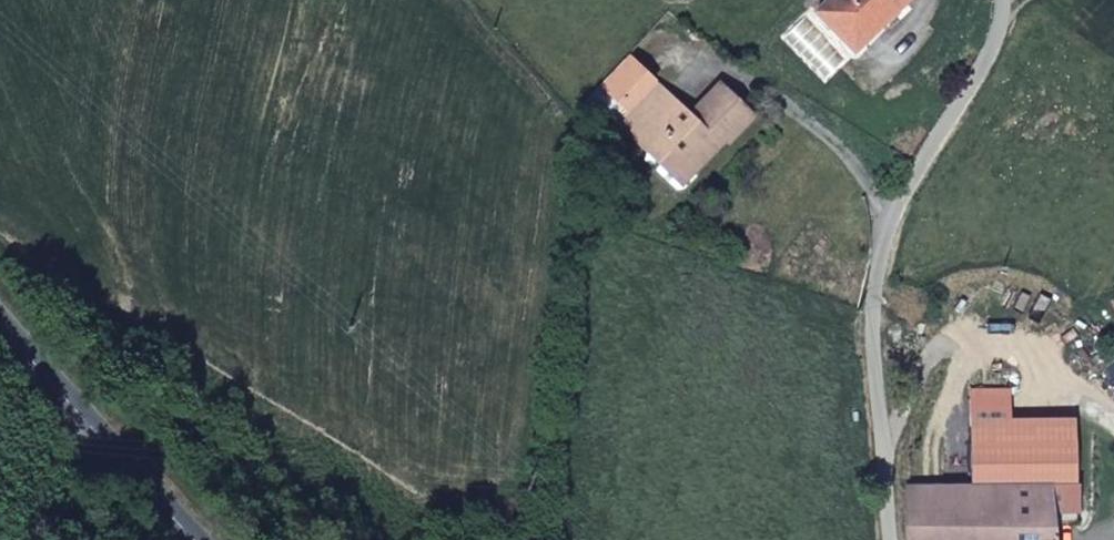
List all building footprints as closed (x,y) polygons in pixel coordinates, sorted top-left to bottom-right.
[(844,40),(875,13),(882,22),(905,0),(829,0),(817,10),(844,40)] [(875,13),(844,40),(852,49),(882,22),(875,13)] [(575,110),(590,126),(610,122),(652,158),(664,145),(692,172),(721,140),(726,144),(753,117),(719,83),(688,114),(623,55),(575,110)] [(664,145),(652,158),(681,184),(692,172),(664,145)] [(919,488),(909,488),(908,539),(1051,539),(1046,487),(919,488)]
